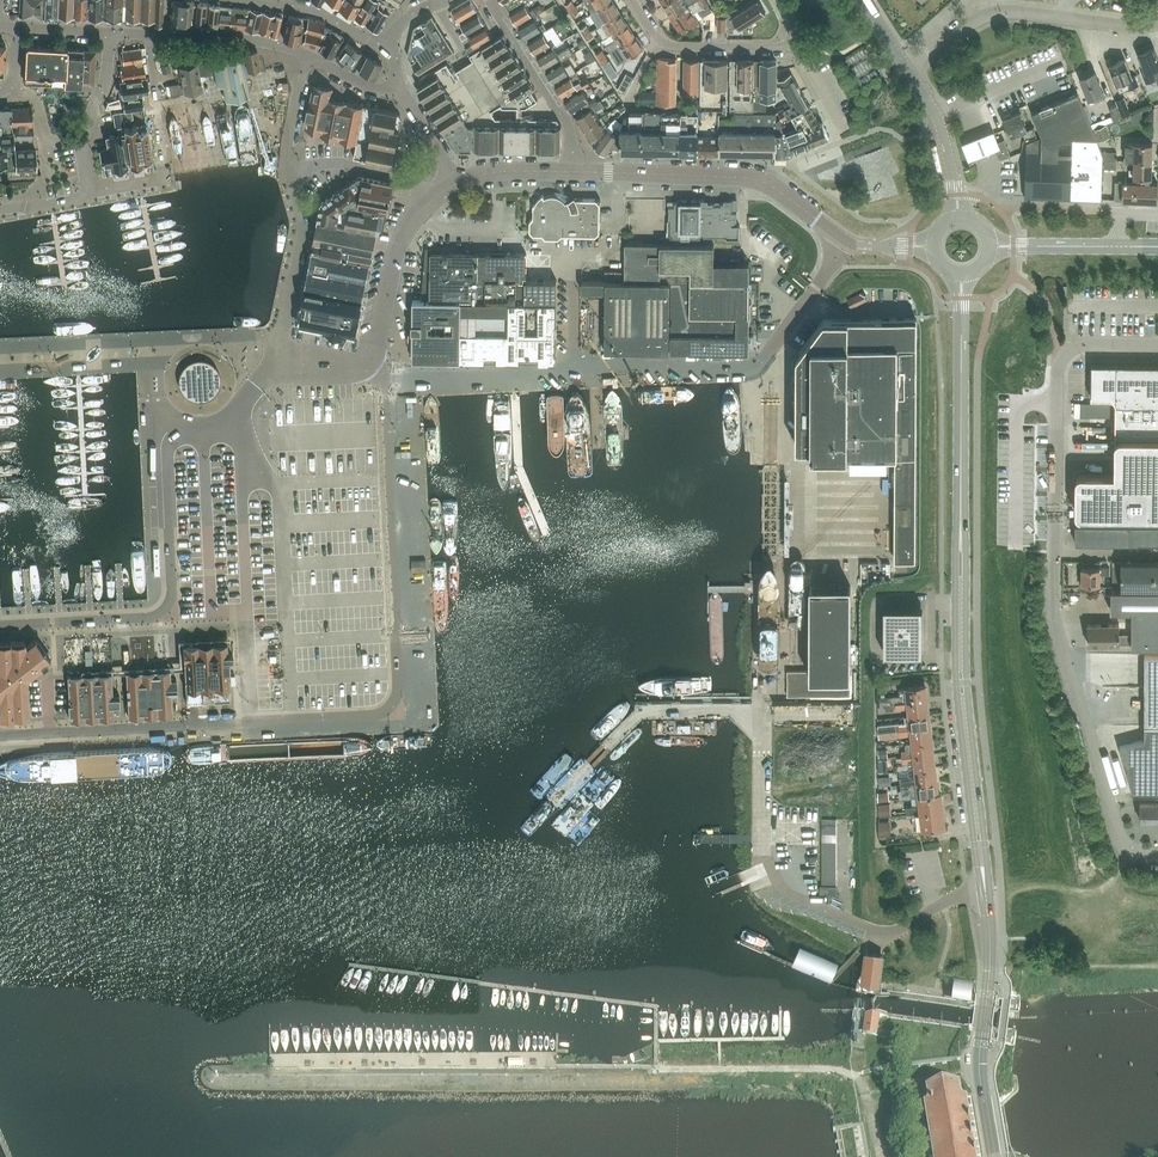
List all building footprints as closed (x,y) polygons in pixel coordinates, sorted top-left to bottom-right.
[(19,15),(21,15),(22,18),(25,18),(27,16),(31,16),(32,0),(20,0),(19,15)] [(31,16),(35,16),(36,19),(41,19),(42,17),(44,17),(45,0),(32,0),(31,16)] [(44,17),(44,19),(56,20),(57,3),(57,0),(45,0),(44,17)] [(57,3),(59,3),(58,17),(72,18),(73,0),(57,0),(57,3)] [(72,18),(85,18),(86,0),(73,0),(72,18)] [(85,18),(102,19),(103,0),(86,0),(85,18)] [(140,0),(126,0),(125,20),(136,20),(137,7),(140,7),(140,0)] [(140,7),(137,7),(136,20),(154,21),(155,0),(140,0),(140,7)] [(154,21),(154,25),(162,26),(163,0),(155,0),(154,21)] [(194,0),(183,0),(183,2),(172,1),(169,21),(192,23),(194,0)] [(192,23),(205,25),(207,4),(207,3),(199,2),(199,0),(194,0),(192,23)] [(338,9),(342,0),(325,0),(338,9)] [(350,0),(343,0),(338,9),(352,18),(352,17),(359,5),(350,0)] [(353,18),(364,24),(371,11),(376,3),(377,0),(376,0),(364,0),(361,5),(353,18)] [(371,11),(364,24),(377,32),(388,13),(381,9),(384,4),(378,0),(377,0),(376,3),(371,11)] [(478,12),(471,0),(468,0),(452,10),(458,21),(459,21),(460,23),(478,12)] [(503,2),(510,12),(525,2),(528,0),(502,0),(503,2)] [(584,0),(592,12),(598,9),(597,8),(611,0),(584,0)] [(590,13),(598,25),(600,24),(604,21),(605,20),(619,11),(612,0),(611,0),(597,8),(598,9),(592,12),(590,13)] [(662,4),(670,17),(693,2),(697,0),(669,0),(662,4)] [(693,2),(670,17),(679,30),(688,24),(690,27),(698,22),(692,13),(701,7),(702,8),(708,4),(706,0),(697,0),(693,2)] [(758,0),(757,0),(739,11),(736,7),(734,9),(733,8),(727,12),(729,15),(726,17),(717,17),(717,30),(730,30),(737,25),(739,28),(765,11),(758,0)] [(546,6),(549,16),(563,10),(559,1),(546,6)] [(568,10),(574,6),(571,1),(565,4),(568,10)] [(207,4),(205,25),(217,26),(219,6),(219,2),(216,2),(216,5),(207,4)] [(525,2),(510,12),(517,24),(519,26),(531,18),(534,16),(537,14),(533,9),(530,11),(525,2)] [(539,4),(533,8),(533,9),(537,14),(543,10),(539,4)] [(122,5),(104,5),(103,19),(121,19),(122,5)] [(231,7),(219,6),(217,26),(230,27),(231,7)] [(574,6),(568,10),(572,15),(578,12),(574,6)] [(249,9),(231,7),(230,27),(244,28),(249,9)] [(262,12),(260,12),(250,10),(245,29),(257,32),(262,12)] [(604,21),(600,24),(608,36),(611,34),(613,33),(627,24),(619,11),(605,20),(604,21)] [(276,12),(275,15),(263,13),(258,32),(277,37),(283,13),(276,12)] [(478,12),(460,23),(465,31),(459,34),(461,39),(467,36),(485,25),(478,12)] [(299,30),(302,17),(289,14),(282,38),(298,42),(301,31),(299,30)] [(418,74),(454,51),(432,16),(421,23),(423,26),(417,30),(415,37),(409,41),(413,47),(414,47),(412,54),(415,60),(411,62),(418,74)] [(531,18),(519,26),(526,38),(528,41),(541,33),(543,31),(546,29),(542,23),(539,25),(534,16),(531,18)] [(302,17),(299,30),(301,31),(321,36),(324,26),(324,23),(307,19),(302,17)] [(627,24),(613,33),(611,34),(614,39),(605,45),(609,52),(634,36),(627,24)] [(485,25),(467,36),(473,45),(466,49),(468,54),(493,39),(485,25)] [(583,34),(589,30),(586,25),(580,29),(583,34)] [(324,26),(321,36),(320,41),(321,42),(318,48),(332,56),(342,36),(324,26)] [(593,36),(589,30),(583,34),(587,40),(593,36)] [(301,31),(298,42),(302,42),(318,47),(320,41),(321,36),(301,31)] [(541,33),(528,41),(535,53),(537,55),(552,46),(555,44),(555,43),(551,37),(548,39),(543,31),(541,33)] [(560,149),(561,125),(556,118),(495,118),(491,111),(501,105),(502,107),(525,108),(528,106),(535,101),(537,100),(531,91),(530,90),(534,88),(505,42),(501,35),(469,55),(472,60),(467,63),(452,72),(446,63),(418,81),(421,85),(417,87),(444,129),(447,127),(458,144),(474,144),(474,148),(560,149)] [(634,36),(609,52),(617,64),(644,46),(640,39),(638,41),(634,36)] [(347,41),(335,56),(353,70),(355,68),(358,63),(363,54),(360,51),(347,41)] [(26,46),(24,83),(81,85),(81,84),(83,50),(83,48),(26,46)] [(552,46),(537,55),(545,68),(546,70),(561,60),(573,53),(569,46),(557,54),(552,46)] [(1138,53),(1145,71),(1142,72),(1146,82),(1155,78),(1157,85),(1157,57),(1154,47),(1138,53)] [(123,64),(123,66),(142,63),(147,63),(145,54),(145,49),(141,49),(121,52),(123,64)] [(598,59),(605,55),(601,49),(595,53),(598,59)] [(83,50),(81,84),(93,84),(95,50),(83,50)] [(212,73),(208,50),(196,52),(201,75),(212,73)] [(257,51),(244,50),(248,72),(260,70),(257,51)] [(225,99),(249,95),(241,51),(211,57),(217,86),(223,85),(225,99)] [(595,59),(590,51),(583,55),(588,63),(595,59)] [(363,54),(358,63),(355,68),(374,78),(381,63),(363,53),(363,54)] [(605,55),(598,59),(602,64),(608,60),(605,55)] [(676,58),(657,58),(656,104),(675,105),(676,58)] [(1125,58),(1109,65),(1119,91),(1138,84),(1135,75),(1132,76),(1125,58)] [(684,59),(683,94),(698,94),(698,59),(684,59)] [(719,112),(726,112),(727,60),(701,59),(700,106),(697,106),(697,113),(697,112),(719,112)] [(565,67),(561,60),(546,70),(555,84),(570,75),(576,71),(571,63),(565,67)] [(753,110),(753,104),(753,60),(730,60),(729,84),(730,84),(730,110),(753,110)] [(753,104),(753,110),(765,110),(765,104),(775,104),(776,85),(776,70),(776,60),(760,60),(760,89),(760,104),(753,104)] [(195,63),(178,66),(173,67),(176,79),(180,78),(180,83),(169,85),(171,95),(185,93),(185,91),(193,90),(199,89),(199,88),(201,88),(196,62),(195,63)] [(142,63),(123,66),(120,67),(122,80),(141,77),(144,77),(142,63)] [(169,65),(161,67),(162,73),(170,72),(169,65)] [(570,75),(555,84),(562,96),(564,98),(576,90),(582,87),(590,83),(589,81),(587,78),(586,76),(581,68),(576,71),(570,75)] [(1093,97),(1094,101),(1104,97),(1102,93),(1103,92),(1095,70),(1079,77),(1088,98),(1093,97)] [(625,92),(634,77),(626,73),(617,89),(619,91),(625,92)] [(778,80),(781,85),(776,85),(775,104),(775,105),(777,105),(781,102),(801,91),(791,73),(781,78),(778,80)] [(122,80),(122,81),(119,81),(121,98),(141,95),(140,87),(148,86),(146,76),(144,77),(141,77),(122,80)] [(329,99),(332,88),(331,88),(330,88),(328,87),(318,84),(317,85),(315,85),(315,84),(314,84),(305,126),(306,127),(306,126),(309,127),(309,128),(319,130),(319,129),(322,130),(321,134),(329,99)] [(582,87),(576,90),(564,98),(574,115),(597,101),(594,96),(590,99),(582,87)] [(784,108),(778,111),(779,114),(780,116),(782,119),(796,112),(795,111),(808,104),(801,91),(781,102),(784,108)] [(641,103),(655,103),(656,92),(641,92),(641,103)] [(1101,151),(1098,142),(1093,130),(1093,129),(1091,124),(1083,106),(1077,93),(1031,112),(1041,136),(1040,136),(1027,142),(1026,166),(1026,175),(1025,196),(1054,197),(1101,199),(1102,169),(1102,166),(1102,159),(1102,154),(1101,151)] [(143,108),(141,95),(121,98),(108,102),(105,108),(105,109),(106,108),(123,106),(123,111),(143,108)] [(1117,104),(1122,117),(1130,113),(1124,97),(1115,101),(1117,104)] [(329,99),(321,134),(322,134),(324,134),(324,135),(335,137),(335,136),(337,137),(339,137),(346,102),(342,102),(342,101),(332,99),(329,99)] [(597,101),(574,115),(575,117),(577,120),(583,128),(599,118),(594,111),(596,109),(597,110),(604,105),(600,99),(597,101)] [(624,100),(612,106),(615,113),(627,107),(624,100)] [(181,124),(191,123),(188,102),(178,104),(181,124)] [(346,102),(339,137),(340,138),(343,138),(342,139),(353,141),(353,140),(356,141),(355,142),(356,142),(364,105),(363,104),(363,106),(360,106),(360,105),(350,103),(346,102)] [(805,129),(811,144),(828,137),(823,122),(819,123),(808,104),(795,111),(796,112),(782,119),(796,125),(802,123),(805,129)] [(1122,117),(1117,104),(1108,107),(1112,116),(1113,120),(1122,117)] [(397,113),(364,105),(356,142),(357,142),(357,140),(395,147),(398,131),(400,120),(400,119),(400,117),(398,116),(397,115),(397,113)] [(0,109),(0,117),(0,125),(6,125),(11,124),(10,108),(9,108),(8,107),(4,107),(3,109),(0,109)] [(31,107),(10,108),(11,124),(14,124),(32,124),(31,107)] [(1130,114),(1134,124),(1144,120),(1140,110),(1130,114)] [(776,122),(776,130),(782,130),(786,152),(793,149),(793,150),(811,144),(805,129),(802,123),(796,125),(782,119),(780,116),(779,114),(778,111),(776,112),(776,122)] [(121,112),(112,113),(115,128),(124,127),(122,119),(121,112)] [(620,149),(620,150),(620,151),(641,151),(641,150),(641,113),(628,112),(628,130),(620,129),(620,149)] [(697,113),(697,152),(718,152),(718,151),(719,117),(719,112),(697,112),(697,113)] [(719,117),(718,151),(743,152),(743,112),(733,112),(733,117),(719,117)] [(776,112),(743,112),(743,152),(775,152),(776,130),(776,122),(776,112)] [(1027,128),(1021,112),(1011,115),(1010,114),(1004,116),(1005,118),(1003,119),(1009,135),(1022,130),(1025,139),(1036,135),(1033,126),(1027,128)] [(641,113),(641,150),(663,151),(663,139),(657,139),(657,133),(660,133),(660,124),(663,124),(663,113),(641,113)] [(680,113),(663,113),(663,124),(660,124),(660,133),(657,133),(657,139),(663,139),(663,151),(680,151),(680,113)] [(696,152),(697,152),(697,113),(680,113),(680,151),(680,152),(681,152),(681,151),(696,152)] [(1112,116),(1091,124),(1093,129),(1113,120),(1112,116)] [(599,118),(583,128),(593,146),(606,128),(607,126),(605,124),(603,125),(599,118)] [(1147,122),(1142,126),(1145,131),(1150,128),(1147,122)] [(32,124),(14,124),(14,127),(15,127),(16,138),(32,138),(32,124)] [(102,151),(99,152),(101,159),(104,159),(104,163),(101,163),(102,164),(110,163),(112,172),(112,174),(114,174),(114,177),(128,174),(127,166),(131,166),(143,164),(142,161),(152,159),(147,129),(146,125),(145,125),(137,127),(136,126),(123,129),(124,136),(122,136),(122,134),(106,136),(108,147),(102,148),(102,149),(102,151)] [(1098,142),(1110,137),(1106,125),(1093,130),(1098,142)] [(609,149),(620,149),(620,129),(614,126),(610,131),(606,128),(593,146),(605,154),(609,149)] [(775,152),(786,152),(782,130),(776,130),(775,152)] [(993,133),(961,145),(967,161),(999,149),(993,133)] [(15,148),(13,134),(0,135),(0,148),(15,148)] [(999,159),(1010,155),(1004,139),(993,143),(999,159)] [(357,142),(356,142),(353,158),(391,165),(395,147),(357,140),(357,142)] [(1134,160),(1152,161),(1153,143),(1126,143),(1125,159),(1134,160)] [(8,166),(7,158),(11,157),(11,151),(11,149),(0,150),(0,166),(8,166)] [(36,150),(11,151),(11,157),(7,158),(8,166),(8,170),(15,169),(16,170),(36,169),(36,150)] [(1117,151),(1101,151),(1102,154),(1102,159),(1117,160),(1117,151)] [(1152,161),(1134,160),(1134,177),(1135,177),(1150,177),(1152,177),(1152,161)] [(359,176),(333,193),(343,208),(380,212),(380,211),(383,212),(386,212),(392,183),(359,176)] [(1150,177),(1135,177),(1135,182),(1115,181),(1114,199),(1157,201),(1157,197),(1157,183),(1150,182),(1150,177)] [(320,202),(317,221),(376,232),(376,233),(379,233),(380,232),(379,232),(380,229),(380,230),(380,229),(382,218),(383,212),(380,211),(380,212),(343,208),(333,193),(320,202)] [(529,220),(529,230),(532,233),(541,234),(544,237),(558,237),(561,234),(594,234),(594,238),(599,238),(599,237),(599,236),(600,199),(595,199),(583,199),(576,199),(574,195),(567,200),(565,202),(564,200),(562,198),(558,196),(554,196),(551,195),(548,196),(544,197),(543,195),(537,200),(535,203),(534,205),(532,205),(532,217),(529,220)] [(708,199),(691,199),(691,200),(686,200),(686,199),(679,199),(679,202),(669,202),(668,237),(700,238),(700,235),(703,235),(703,236),(725,236),(725,238),(739,238),(739,224),(736,224),(736,209),(731,209),(731,200),(733,200),(727,200),(730,200),(730,202),(708,202),(708,199)] [(317,221),(311,250),(369,262),(370,262),(376,233),(376,232),(317,221)] [(604,350),(668,351),(669,282),(669,281),(671,281),(690,281),(714,281),(714,266),(713,266),(713,262),(714,262),(714,245),(705,244),(658,244),(657,244),(626,243),(625,243),(625,244),(624,281),(590,281),(581,281),(581,291),(590,291),(605,291),(604,349),(604,350)] [(311,250),(307,269),(366,280),(369,262),(311,250)] [(460,300),(477,300),(477,253),(470,252),(460,252),(451,252),(441,252),(438,252),(438,250),(427,250),(427,264),(426,264),(426,276),(427,276),(427,287),(430,287),(429,299),(429,300),(452,300),(460,300)] [(477,253),(477,300),(508,301),(524,301),(525,280),(525,253),(477,253)] [(748,281),(748,262),(714,262),(713,262),(713,266),(714,266),(714,281),(748,281)] [(307,269),(304,287),(362,299),(366,280),(307,269)] [(525,280),(524,301),(555,301),(556,280),(525,280)] [(690,283),(690,281),(671,281),(670,351),(689,351),(689,335),(690,283)] [(748,284),(690,283),(689,335),(748,336),(748,335),(748,315),(748,284)] [(304,287),(297,324),(325,329),(325,331),(344,335),(344,333),(355,335),(362,299),(304,287)] [(866,298),(863,292),(848,300),(851,306),(866,298)] [(412,299),(412,359),(460,360),(460,300),(452,300),(429,300),(429,299),(412,299)] [(477,300),(460,300),(460,360),(508,360),(508,301),(477,300)] [(524,301),(508,301),(508,360),(555,361),(555,301),(524,301)] [(794,383),(793,383),(794,390),(796,390),(799,390),(799,447),(799,452),(895,453),(895,560),(915,560),(916,344),(916,318),(849,318),(823,318),(799,351),(799,384),(796,384),(794,384),(794,383)] [(689,335),(689,351),(747,352),(748,342),(750,342),(750,335),(748,335),(748,336),(689,335)] [(183,394),(184,395),(216,393),(216,392),(217,392),(217,391),(218,391),(218,390),(218,389),(219,388),(219,387),(219,386),(220,385),(220,384),(220,383),(220,382),(220,381),(220,380),(220,379),(220,378),(220,377),(220,376),(219,375),(219,374),(219,373),(218,372),(213,373),(212,365),(212,364),(211,364),(210,363),(209,362),(208,362),(207,362),(206,361),(205,361),(204,361),(204,360),(203,360),(202,360),(201,360),(200,360),(199,360),(198,360),(197,360),(196,360),(195,360),(194,361),(193,361),(192,361),(191,362),(190,362),(189,363),(188,363),(187,364),(186,365),(185,366),(184,367),(183,368),(182,369),(182,370),(181,371),(181,372),(180,372),(180,373),(180,374),(180,375),(179,375),(179,376),(179,377),(178,377),(178,378),(178,379),(178,380),(178,381),(178,382),(178,383),(178,384),(179,385),(179,386),(179,387),(179,388),(180,389),(180,390),(181,390),(181,391),(181,392),(182,392),(182,393),(183,393),(183,394)] [(1075,510),(1075,512),(1077,514),(1079,515),(1081,516),(1132,516),(1157,517),(1157,364),(1116,364),(1091,364),(1091,398),(1106,398),(1109,398),(1111,398),(1113,400),(1115,402),(1115,404),(1115,421),(1114,457),(1114,470),(1114,473),(1108,473),(1096,473),(1088,473),(1083,473),(1080,473),(1079,473),(1079,474),(1078,474),(1077,475),(1076,476),(1076,477),(1075,478),(1075,479),(1075,484),(1075,494),(1075,496),(1075,509),(1075,510)] [(877,518),(877,519),(873,519),(874,511),(866,510),(865,520),(877,522),(877,526),(887,527),(887,519),(877,518)] [(1090,542),(1090,523),(1075,522),(1075,542),(1090,542)] [(1090,523),(1090,542),(1108,542),(1108,523),(1090,523)] [(1129,523),(1108,523),(1108,542),(1129,542),(1129,523)] [(1157,542),(1157,523),(1129,523),(1129,542),(1137,542),(1157,542)] [(1121,561),(1121,577),(1121,587),(1153,587),(1157,587),(1157,542),(1137,542),(1137,561),(1121,561)] [(1112,561),(1112,577),(1121,577),(1121,561),(1112,561)] [(907,571),(907,563),(896,563),(896,571),(907,571)] [(1109,574),(1109,567),(1081,568),(1081,583),(1100,583),(1100,574),(1109,574)] [(850,696),(850,586),(810,586),(809,670),(787,670),(787,696),(850,696)] [(799,602),(807,602),(806,589),(799,589),(799,602)] [(1131,633),(1131,644),(1131,646),(1157,646),(1157,590),(1111,590),(1111,611),(1131,611),(1131,633)] [(885,607),(885,654),(903,654),(921,654),(921,627),(921,607),(885,607)] [(1119,643),(1131,644),(1131,633),(1119,633),(1119,623),(1088,623),(1088,644),(1119,644),(1119,643)] [(28,716),(26,677),(42,665),(42,666),(47,662),(47,661),(50,658),(42,648),(35,639),(25,647),(24,641),(0,642),(0,718),(28,716)] [(186,703),(230,701),(228,665),(233,664),(232,652),(227,653),(227,642),(183,645),(184,669),(186,703)] [(1144,652),(1144,739),(1119,746),(1133,793),(1157,793),(1157,653),(1144,652)] [(1081,666),(1083,675),(1103,671),(1101,662),(1081,666)] [(84,675),(67,675),(69,720),(114,717),(113,713),(113,707),(119,706),(119,694),(112,694),(111,673),(94,674),(94,670),(84,670),(84,675)] [(170,680),(170,670),(148,671),(125,672),(128,716),(150,715),(172,714),(171,694),(176,694),(177,694),(176,679),(175,679),(170,680)] [(896,703),(926,699),(925,686),(906,688),(899,689),(899,695),(890,697),(890,704),(896,703)] [(879,698),(880,705),(890,704),(889,697),(879,698)] [(928,712),(926,699),(896,703),(897,709),(905,708),(904,705),(908,705),(909,714),(928,712)] [(899,722),(878,724),(878,732),(883,731),(886,731),(894,730),(929,726),(928,712),(909,714),(904,715),(905,722),(899,723),(899,722)] [(931,739),(929,726),(894,730),(878,732),(879,738),(896,736),(908,735),(908,731),(911,731),(912,741),(931,739)] [(0,754),(0,795),(301,780),(299,739),(0,754)] [(931,739),(912,741),(905,742),(906,749),(901,750),(902,756),(932,753),(931,739)] [(878,749),(878,759),(887,758),(886,749),(878,749)] [(902,756),(901,756),(902,763),(908,763),(909,769),(916,768),(934,766),(932,753),(902,756)] [(888,759),(877,759),(877,773),(888,772),(888,759)] [(916,768),(909,769),(908,769),(909,776),(899,776),(900,784),(936,779),(934,766),(916,768)] [(890,775),(878,777),(879,787),(891,786),(891,785),(890,775)] [(936,779),(900,784),(901,790),(910,789),(911,796),(911,797),(919,796),(937,793),(936,779)] [(888,791),(878,792),(878,794),(878,802),(889,801),(888,791)] [(912,806),(906,807),(906,813),(921,811),(942,809),(940,793),(937,793),(919,796),(920,805),(912,806)] [(890,803),(878,804),(878,806),(879,817),(891,816),(891,815),(890,803)] [(1139,819),(1157,819),(1157,803),(1139,803),(1139,819)] [(944,826),(942,809),(921,811),(921,812),(923,828),(944,826)] [(890,821),(878,821),(878,822),(878,836),(878,837),(890,836),(890,821)] [(800,947),(794,962),(830,978),(836,963),(800,947)] [(862,979),(878,981),(882,955),(866,953),(862,979)] [(956,999),(967,1001),(969,990),(958,988),(956,999)] [(866,1022),(865,1032),(875,1033),(877,1018),(869,1017),(869,1022),(866,1022)] [(965,1100),(960,1101),(958,1087),(928,1092),(931,1106),(921,1108),(930,1156),(974,1156),(977,1155),(977,1152),(974,1153),(971,1140),(975,1139),(975,1135),(971,1136),(968,1123),(972,1123),(971,1120),(968,1120),(965,1100)]
